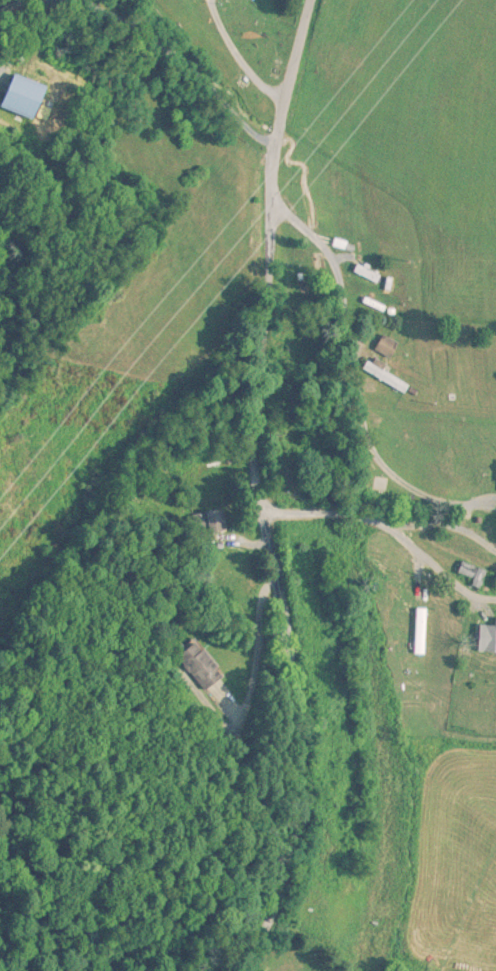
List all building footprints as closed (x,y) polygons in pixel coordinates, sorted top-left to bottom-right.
[(194,0),(182,0),(170,13),(176,19),(195,0),(194,0)] [(381,277),(360,264),(354,272),(376,285),(381,277)] [(376,349),(391,358),(400,344),(384,335),(376,349)] [(409,386),(370,360),(364,369),(404,395),(409,386)] [(224,510),(207,513),(211,534),(228,530),(224,510)] [(458,573),(475,580),(472,586),(482,590),(489,572),(463,562),(458,573)] [(426,655),(426,609),(417,609),(417,655),(426,655)] [(495,618),(495,625),(480,625),(479,652),(495,653),(495,618)] [(227,675),(199,641),(179,658),(207,692),(227,675)]
